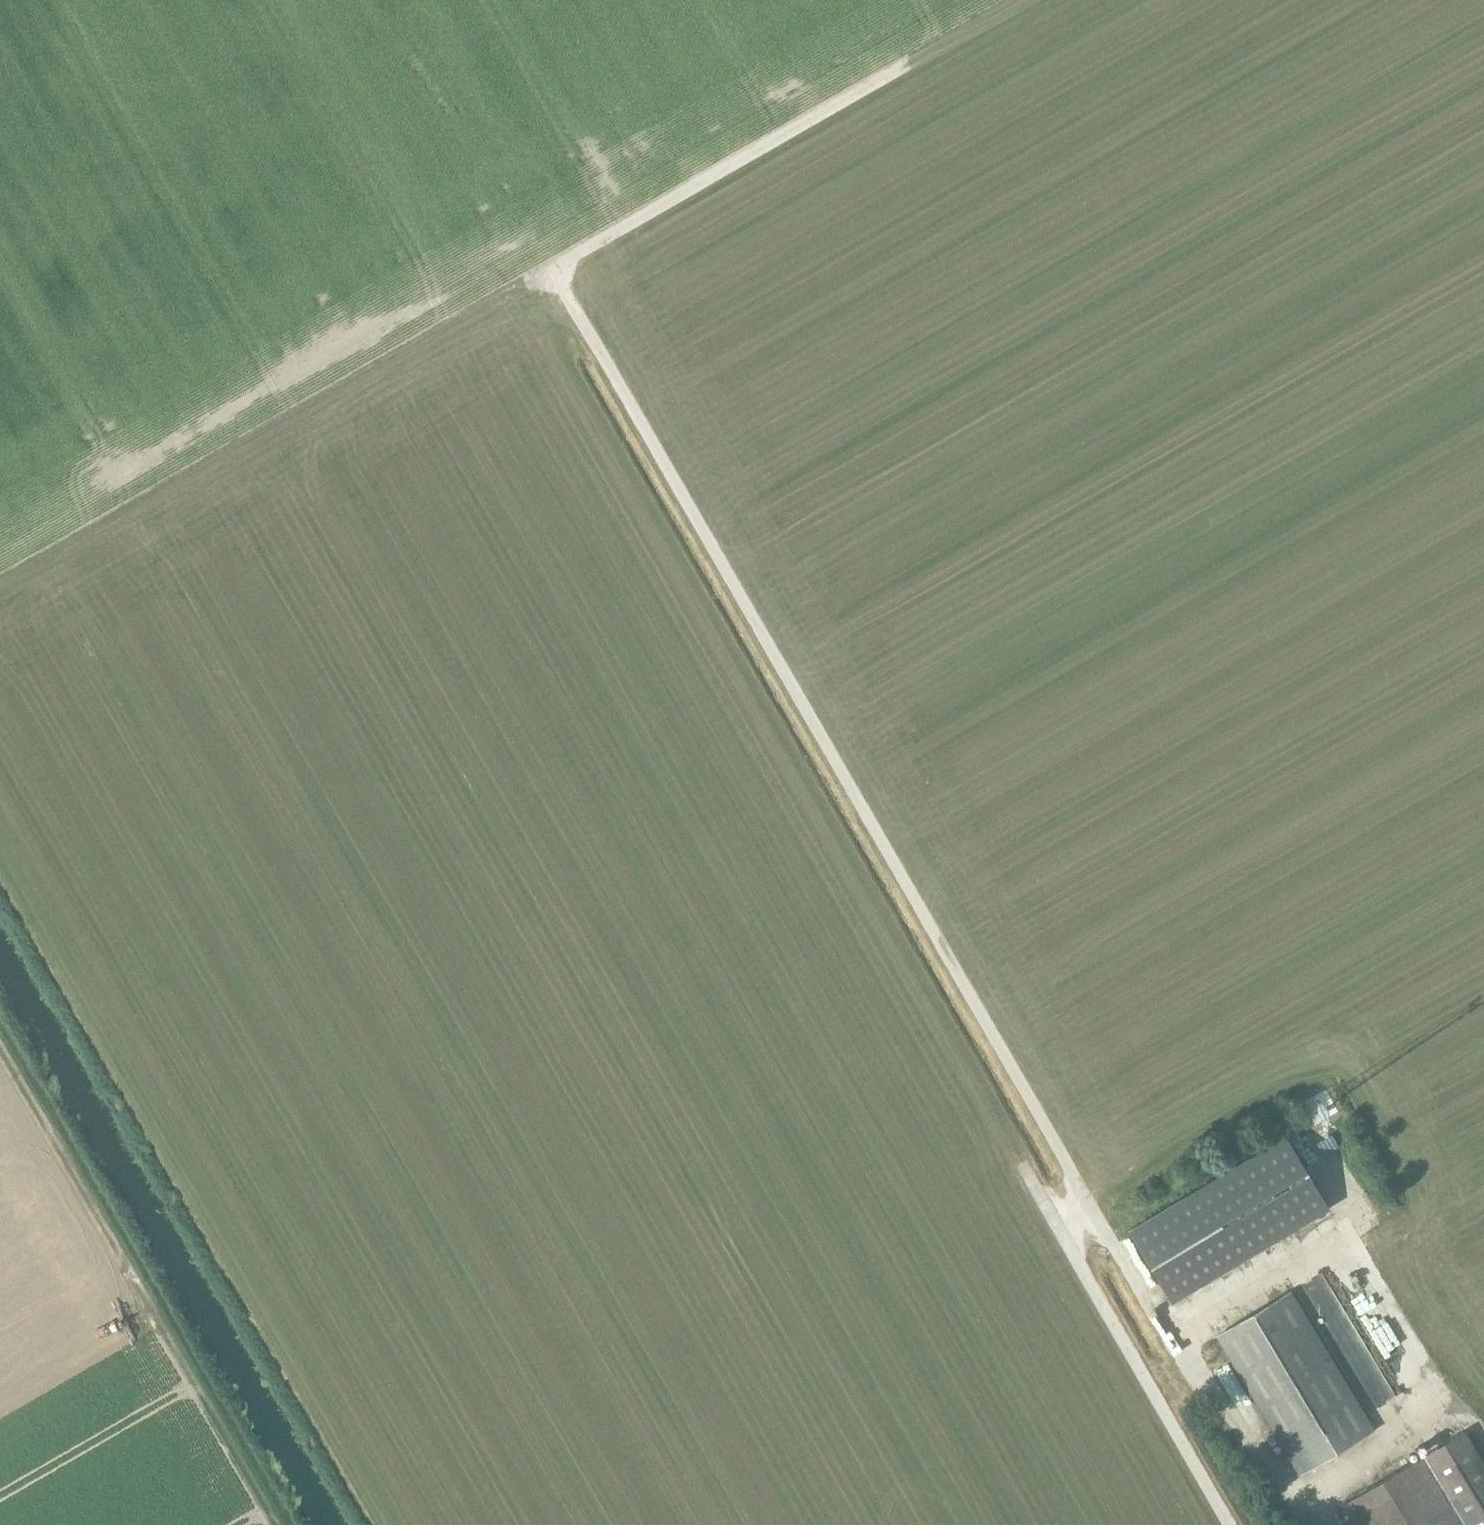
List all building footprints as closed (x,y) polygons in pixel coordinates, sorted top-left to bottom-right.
[(1172,1304),(1328,1210),(1285,1138),(1128,1231),(1172,1304)] [(1291,1293),(1217,1337),(1300,1475),(1373,1431),(1291,1293)] [(1419,1460),(1457,1524),(1483,1524),(1483,1466),(1464,1432),(1419,1460)] [(1342,1505),(1354,1524),(1457,1524),(1419,1460),(1342,1505)]
